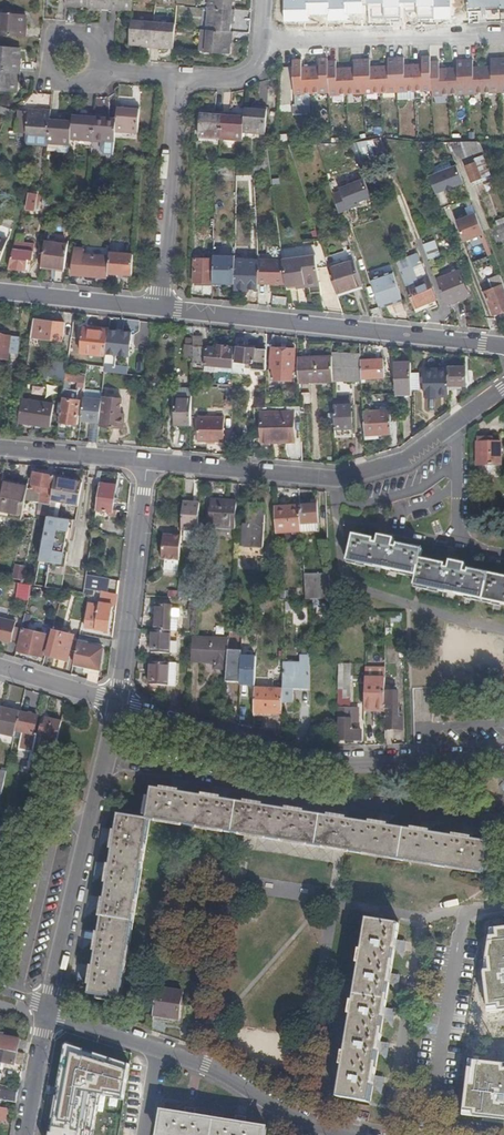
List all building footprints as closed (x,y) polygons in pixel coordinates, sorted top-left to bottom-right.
[(109,0),(87,0),(87,5),(97,6),(97,9),(108,10),(109,0)] [(108,10),(120,11),(120,8),(131,9),(131,0),(109,0),(108,10)] [(209,8),(232,9),(232,0),(210,0),(209,8)] [(283,18),(306,18),(306,11),(327,11),(327,18),(345,18),(345,11),(361,11),(361,3),(370,3),(370,17),(400,17),(400,11),(417,11),(417,18),(434,18),(451,18),(450,0),(283,0),(283,18)] [(469,12),(478,12),(479,23),(503,21),(503,0),(468,0),(469,12)] [(234,19),(234,9),(232,9),(209,8),(208,29),(231,31),(231,19),(234,19)] [(26,14),(3,12),(0,34),(26,37),(27,25),(25,25),(26,14)] [(138,47),(151,48),(152,22),(130,20),(128,43),(138,44),(138,47)] [(162,46),(173,47),(174,26),(174,24),(152,22),(151,48),(162,48),(162,46)] [(233,41),(233,31),(231,31),(208,29),(207,51),(229,53),(230,41),(233,41)] [(20,48),(0,47),(0,69),(20,71),(21,59),(19,59),(20,48)] [(414,65),(415,89),(433,88),(431,62),(431,57),(422,57),(423,65),(414,65)] [(396,59),(397,90),(415,89),(414,65),(405,66),(405,58),(396,59)] [(483,66),(484,90),(501,89),(499,58),(492,58),(492,66),(483,66)] [(379,67),(380,91),(397,90),(396,59),(388,59),(389,67),(379,67)] [(465,60),(467,91),(484,90),(483,66),(474,67),(474,59),(465,60)] [(310,69),(311,95),(329,94),(328,63),(328,60),(320,60),(320,68),(310,69)] [(362,61),(364,92),(380,91),(379,67),(371,68),(371,60),(362,61)] [(448,68),(449,92),(467,91),(465,60),(457,60),(458,67),(448,68)] [(311,95),(310,69),(303,69),(302,61),(293,62),(295,96),(311,95)] [(345,69),(346,93),(364,92),(362,61),(355,61),(355,69),(345,69)] [(431,62),(433,88),(433,93),(449,92),(448,68),(440,68),(439,61),(431,62)] [(328,63),(329,94),(346,93),(345,69),(337,70),(337,62),(328,63)] [(20,71),(0,69),(0,89),(15,91),(17,82),(19,81),(20,71)] [(9,109),(0,105),(0,111),(7,114),(9,109)] [(120,108),(119,119),(118,131),(140,133),(142,107),(131,107),(130,109),(120,108)] [(244,115),(243,131),(264,132),(266,108),(255,108),(245,107),(244,115)] [(54,117),(54,110),(44,109),(44,112),(32,111),(30,134),(52,136),(54,117)] [(198,135),(220,137),(222,111),(210,111),(210,113),(200,112),(198,135)] [(220,137),(242,138),(243,131),(244,115),(232,114),(232,112),(222,111),(220,137)] [(87,116),(76,115),(76,122),(74,139),(96,140),(98,115),(87,114),(87,116)] [(341,126),(349,126),(348,114),(340,114),(341,126)] [(109,116),(98,115),(96,140),(117,142),(118,139),(118,131),(119,119),(109,118),(109,116)] [(65,118),(54,117),(52,136),(51,142),(74,144),(74,139),(76,122),(64,121),(65,118)] [(410,129),(399,129),(400,137),(409,138),(410,129)] [(494,131),(486,131),(486,139),(494,139),(494,131)] [(478,139),(447,139),(455,158),(482,148),(478,139)] [(362,151),(375,148),(373,140),(360,142),(362,151)] [(482,152),(473,155),(474,158),(463,163),(469,180),(489,172),(482,152)] [(454,185),(464,181),(457,164),(430,175),(437,192),(447,188),(454,185)] [(372,196),(371,196),(366,180),(365,177),(340,187),(341,190),(332,193),(338,208),(339,211),(348,208),(347,205),(359,201),(372,196)] [(35,211),(38,193),(29,192),(27,209),(35,211)] [(465,240),(484,233),(476,213),(457,221),(465,240)] [(213,241),(214,219),(203,219),(203,229),(197,229),(197,240),(213,241)] [(491,228),(498,247),(503,245),(503,223),(491,228)] [(0,232),(0,261),(10,236),(0,232)] [(8,268),(26,270),(28,259),(30,243),(15,240),(8,268)] [(65,268),(68,243),(45,240),(41,265),(56,267),(65,268)] [(435,240),(423,243),(428,256),(438,253),(435,240)] [(328,268),(322,249),(282,258),(283,260),(286,283),(286,284),(306,280),(309,283),(318,283),(320,280),(317,271),(328,268)] [(107,273),(109,257),(83,254),(84,251),(73,250),(70,272),(80,273),(107,277),(107,273)] [(334,263),(352,259),(350,250),(332,255),(334,263)] [(133,255),(133,254),(109,253),(109,257),(107,273),(121,274),(121,277),(131,278),(131,274),(133,255)] [(406,283),(427,275),(423,264),(420,265),(419,262),(421,261),(418,253),(407,257),(397,261),(400,270),(406,283)] [(235,283),(235,260),(235,255),(213,255),(213,259),(213,282),(213,283),(235,283)] [(194,282),(213,282),(213,259),(194,258),(194,282)] [(258,283),(259,261),(235,260),(235,283),(234,288),(258,288),(258,283)] [(286,283),(283,260),(259,260),(259,261),(258,283),(280,283),(286,284),(286,283)] [(362,285),(354,260),(328,268),(337,293),(362,285)] [(458,268),(436,277),(446,302),(468,294),(458,268)] [(393,269),(370,277),(380,305),(386,303),(401,298),(402,298),(393,269)] [(427,275),(406,283),(416,310),(429,305),(427,300),(436,297),(427,275)] [(501,277),(491,281),(494,289),(485,293),(493,315),(503,310),(503,284),(501,277)] [(364,289),(362,285),(337,293),(338,297),(364,289)] [(64,322),(32,318),(30,337),(62,340),(64,322)] [(83,327),(81,350),(88,351),(91,328),(83,327)] [(88,351),(81,350),(80,352),(106,354),(108,333),(94,331),(94,328),(91,328),(88,351)] [(204,330),(193,329),(193,344),(193,347),(203,347),(204,330)] [(108,330),(108,333),(106,354),(105,364),(115,365),(116,353),(126,354),(128,332),(108,330)] [(0,334),(0,358),(7,359),(8,353),(17,354),(19,337),(0,334)] [(193,344),(185,344),(184,358),(192,358),(193,347),(193,344)] [(203,347),(193,347),(192,358),(192,362),(214,365),(213,384),(218,384),(217,400),(226,400),(225,404),(232,405),(233,372),(233,360),(233,348),(227,347),(227,345),(218,345),(217,348),(203,347)] [(266,370),(266,350),(237,347),(236,360),(233,360),(233,372),(245,374),(245,368),(266,370)] [(295,349),(271,348),(270,367),(272,367),(271,379),(291,380),(292,368),(294,368),(295,349)] [(332,380),(332,381),(347,381),(345,354),(331,354),(331,356),(332,380)] [(345,354),(347,381),(361,382),(361,379),(360,361),(360,355),(345,354)] [(297,357),(298,381),(332,380),(331,356),(297,357)] [(383,360),(360,361),(361,379),(384,378),(383,360)] [(395,392),(411,392),(410,362),(393,362),(395,392)] [(115,365),(105,364),(104,368),(104,371),(121,373),(122,366),(115,365)] [(447,365),(447,373),(447,386),(465,385),(464,365),(447,365)] [(424,397),(447,396),(447,386),(447,373),(423,373),(424,397)] [(85,376),(65,374),(64,383),(63,389),(84,391),(85,376)] [(33,385),(32,393),(43,395),(44,387),(33,385)] [(191,387),(176,387),(175,398),(191,399),(191,387)] [(98,423),(101,398),(84,396),(81,421),(98,423)] [(120,428),(121,413),(119,412),(121,397),(102,396),(101,398),(98,423),(98,426),(120,428)] [(333,396),(335,437),(346,437),(346,433),(349,433),(348,413),(347,396),(333,396)] [(62,397),(59,422),(76,425),(80,400),(62,397)] [(174,426),(190,426),(191,421),(191,399),(175,398),(174,426)] [(21,399),(18,422),(50,427),(53,404),(21,399)] [(364,435),(382,435),(391,435),(390,411),(362,413),(364,435)] [(293,441),(292,412),(260,413),(261,441),(293,441)] [(224,417),(198,416),(197,441),(223,441),(224,417)] [(501,465),(500,442),(491,442),(491,438),(477,438),(477,465),(501,465)] [(51,497),(53,487),(52,487),(54,475),(33,471),(31,484),(42,485),(40,496),(39,503),(50,504),(51,497)] [(78,503),(82,482),(55,477),(53,487),(51,497),(78,503)] [(82,507),(96,509),(100,482),(86,480),(82,507)] [(23,513),(26,493),(28,486),(2,481),(1,482),(0,489),(0,509),(23,513)] [(100,482),(96,509),(113,511),(117,484),(100,482)] [(28,486),(26,493),(40,496),(42,485),(31,484),(28,483),(28,486)] [(40,496),(27,494),(26,500),(34,502),(33,509),(37,510),(37,516),(47,518),(48,516),(50,504),(39,503),(40,496)] [(236,501),(210,500),(208,529),(234,531),(236,501)] [(198,531),(199,502),(183,501),(182,530),(198,531)] [(317,504),(299,506),(301,532),(301,533),(319,532),(317,504)] [(265,507),(248,505),(247,518),(250,519),(249,524),(243,524),(241,554),(262,555),(265,507)] [(301,532),(299,506),(274,507),(276,534),(301,532)] [(69,520),(48,516),(47,518),(40,560),(49,562),(63,564),(65,553),(62,550),(64,542),(67,542),(69,531),(68,528),(69,520)] [(181,536),(181,535),(164,534),(160,574),(179,575),(180,553),(181,536)] [(469,571),(468,574),(464,573),(466,566),(451,563),(449,570),(445,570),(445,566),(420,560),(422,550),(397,545),(396,548),(392,547),(394,540),(379,536),(377,544),(372,543),(373,539),(353,535),(347,561),(416,576),(414,585),(503,604),(503,579),(469,571)] [(46,587),(61,588),(63,566),(48,564),(48,567),(46,587)] [(84,588),(92,589),(96,590),(101,591),(106,592),(109,578),(86,574),(84,588)] [(330,599),(329,574),(304,575),(305,600),(310,600),(330,599)] [(0,580),(0,596),(10,597),(11,587),(23,589),(21,599),(28,600),(32,585),(0,580)] [(44,588),(32,586),(31,594),(43,596),(44,588)] [(111,604),(116,604),(118,594),(106,592),(101,591),(99,605),(90,603),(89,611),(87,611),(84,627),(108,630),(111,604)] [(172,606),(160,605),(159,631),(170,632),(172,606)] [(385,622),(402,621),(402,613),(385,614),(385,622)] [(0,617),(0,639),(11,641),(16,621),(0,617)] [(21,628),(17,649),(42,655),(47,634),(26,629),(28,623),(23,622),(21,628)] [(52,628),(46,653),(67,658),(74,634),(52,628)] [(154,631),(152,631),(150,653),(157,654),(159,631),(154,631)] [(159,631),(157,654),(169,655),(170,632),(159,631)] [(227,651),(228,640),(192,637),(191,662),(213,663),(213,669),(227,670),(227,651)] [(88,679),(97,682),(102,647),(90,645),(78,642),(74,662),(85,664),(90,665),(89,671),(88,679)] [(241,651),(227,651),(227,670),(226,682),(240,683),(240,686),(255,686),(257,657),(241,657),(241,651)] [(302,690),(310,691),(310,657),(301,657),(301,655),(300,655),(300,664),(283,664),(282,690),(282,703),(293,703),(293,691),(300,691),(300,692),(302,692),(302,690)] [(156,663),(149,663),(147,685),(155,686),(156,663)] [(156,663),(155,686),(166,687),(168,664),(156,663)] [(338,677),(338,689),(349,689),(349,677),(338,677)] [(365,708),(365,710),(385,710),(385,691),(385,679),(365,679),(365,708)] [(271,714),(282,714),(282,703),(282,690),(255,689),(254,713),(271,714)] [(385,726),(385,730),(403,730),(403,718),(399,718),(399,709),(397,709),(397,691),(385,691),(385,710),(385,726)] [(20,712),(1,708),(0,712),(0,733),(15,736),(20,712)] [(20,712),(15,736),(21,738),(18,750),(24,751),(20,767),(30,769),(37,734),(34,734),(38,716),(28,714),(20,712)] [(351,717),(339,718),(339,740),(361,740),(361,729),(352,729),(351,717)] [(54,754),(61,721),(46,718),(38,751),(54,754)] [(212,799),(176,793),(176,790),(174,789),(171,789),(171,792),(168,791),(158,790),(153,789),(148,819),(143,819),(120,815),(116,837),(110,872),(104,906),(98,938),(97,942),(98,942),(94,970),(93,970),(92,972),(92,975),(93,976),(90,995),(99,996),(99,1000),(115,1003),(117,1003),(117,999),(121,1000),(128,956),(150,820),(153,820),(321,847),(484,874),(489,843),(468,839),(468,837),(465,836),(462,836),(462,839),(426,833),(426,830),(424,830),(421,829),(421,832),(384,826),(384,823),(381,823),(379,823),(379,825),(343,819),(344,817),(341,816),(338,816),(338,819),(326,817),(301,813),(301,810),(299,809),(296,809),(295,812),(260,806),(260,804),(258,804),(255,803),(254,805),(218,799),(218,797),(215,796),(213,796),(212,799)] [(33,815),(31,825),(38,826),(40,817),(33,815)] [(14,838),(16,831),(0,827),(0,834),(4,835),(14,838)] [(12,855),(16,838),(14,838),(4,835),(2,844),(0,852),(0,853),(12,855)] [(400,925),(386,922),(369,919),(367,932),(340,1098),(353,1100),(370,1103),(374,1083),(376,1083),(376,1078),(375,1078),(377,1065),(380,1049),(382,1050),(383,1044),(380,1044),(385,1015),(388,1015),(388,1011),(386,1010),(391,981),(393,981),(394,976),(391,976),(394,958),(396,947),(399,947),(399,943),(397,942),(400,925)] [(183,991),(158,987),(154,1015),(163,1016),(163,1021),(182,1024),(185,1005),(181,1005),(183,991)] [(17,1051),(20,1038),(4,1036),(4,1033),(0,1032),(0,1048),(17,1051)] [(64,1046),(49,1134),(92,1134),(98,1093),(123,1098),(128,1064),(67,1044),(64,1046)] [(17,1051),(0,1048),(0,1061),(15,1064),(17,1051)] [(18,1096),(0,1093),(0,1099),(17,1103),(18,1096)] [(244,1125),(235,1123),(193,1116),(184,1115),(163,1111),(159,1134),(264,1134),(265,1128),(244,1125)]
